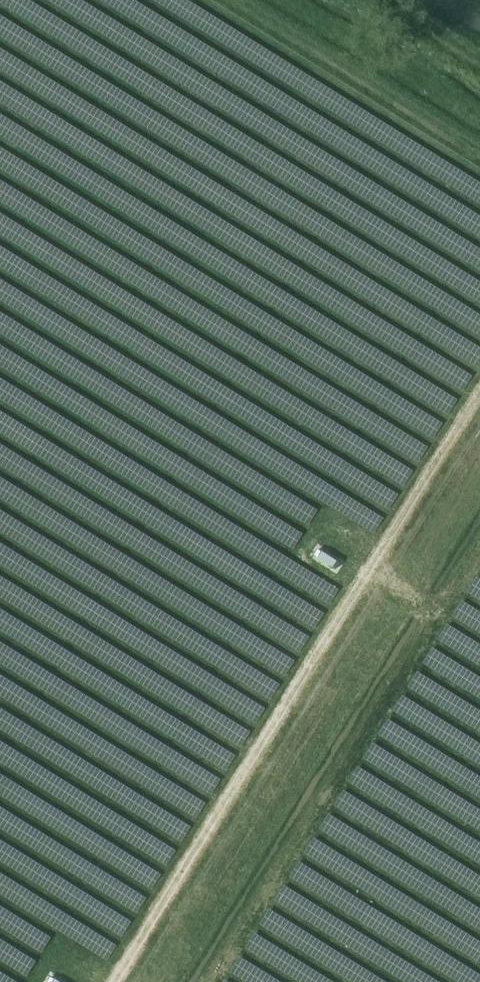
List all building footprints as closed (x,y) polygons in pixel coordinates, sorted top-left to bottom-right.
[(314,553),(335,565),(340,557),(319,544),(314,553)]
